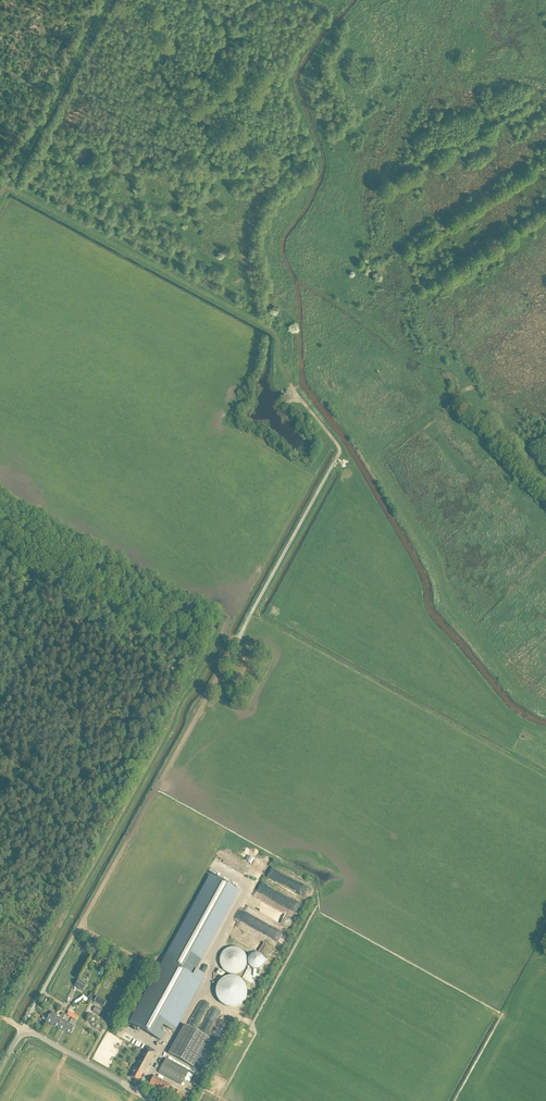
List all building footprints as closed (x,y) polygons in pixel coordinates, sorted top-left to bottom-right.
[(196,971),(240,891),(209,874),(163,961),(164,961),(202,982),(205,975),(196,971)] [(275,887),(279,881),(265,874),(262,880),(275,887)] [(260,898),(263,893),(257,889),(253,894),(260,898)] [(260,899),(255,907),(260,909),(265,902),(260,899)] [(220,960),(220,961),(220,963),(220,964),(221,966),(222,967),(222,969),(223,970),(224,971),(225,972),(226,973),(228,973),(229,974),(231,975),(232,975),(234,975),(235,975),(237,975),(238,974),(240,974),(241,973),(242,972),(243,971),(244,970),(245,969),(246,967),(246,966),(247,964),(247,963),(247,961),(247,960),(247,958),(246,957),(246,955),(245,954),(244,953),(243,952),(242,951),(241,950),(240,949),(238,949),(237,948),(235,948),(234,948),(232,948),(231,948),(229,949),(228,949),(226,950),(225,951),(224,952),(223,953),(222,954),(222,955),(221,957),(220,958),(220,960)] [(265,962),(265,961),(265,960),(264,960),(264,959),(264,958),(263,957),(263,956),(262,955),(261,954),(260,954),(260,953),(259,953),(258,953),(257,953),(256,953),(255,953),(254,953),(253,953),(252,954),(251,954),(251,955),(250,955),(250,956),(249,956),(249,957),(248,958),(248,959),(248,960),(248,961),(248,962),(248,963),(248,964),(248,965),(249,965),(249,966),(250,967),(251,968),(252,968),(253,969),(254,969),(255,969),(255,970),(256,970),(257,970),(258,969),(259,969),(260,969),(260,968),(261,968),(262,968),(262,967),(263,967),(263,966),(263,965),(264,965),(264,964),(264,963),(265,962)] [(162,1041),(165,1035),(160,1032),(163,1027),(174,1033),(202,982),(164,961),(130,1024),(162,1041)] [(229,1008),(231,1008),(232,1008),(233,1008),(234,1008),(236,1007),(237,1007),(238,1006),(240,1006),(241,1005),(242,1004),(243,1003),(244,1002),(245,1001),(245,1000),(246,999),(247,997),(247,995),(247,994),(247,992),(247,991),(247,990),(247,989),(247,988),(246,987),(246,986),(245,985),(245,984),(244,983),(243,982),(242,981),(241,980),(240,979),(239,978),(238,978),(237,978),(236,977),(235,977),(233,977),(231,977),(229,977),(227,978),(226,978),(225,979),(224,979),(223,980),(222,980),(221,981),(220,982),(220,983),(218,984),(218,986),(217,987),(217,988),(217,989),(216,990),(216,991),(216,992),(216,993),(216,994),(216,995),(217,997),(217,998),(217,999),(218,1000),(219,1002),(220,1003),(221,1003),(221,1004),(222,1005),(223,1005),(224,1006),(225,1006),(226,1007),(228,1007),(228,1008),(229,1008)] [(74,987),(82,991),(86,984),(78,980),(74,987)] [(104,1007),(107,1001),(98,996),(95,1002),(104,1007)] [(94,1011),(101,1015),(104,1009),(97,1006),(94,1011)] [(52,1025),(56,1018),(57,1015),(51,1012),(48,1017),(44,1015),(42,1019),(46,1022),(52,1025)] [(58,1028),(62,1021),(65,1015),(62,1013),(59,1019),(56,1018),(52,1025),(58,1028)] [(64,1032),(68,1024),(62,1021),(58,1028),(64,1032)] [(68,1024),(64,1032),(70,1035),(74,1028),(74,1027),(75,1026),(72,1025),(72,1026),(68,1024)] [(168,1054),(193,1068),(209,1039),(184,1025),(168,1054)] [(144,1074),(156,1053),(145,1047),(133,1069),(134,1070),(130,1077),(138,1082),(142,1073),(144,1074)] [(181,1085),(188,1071),(166,1059),(158,1073),(181,1085)] [(165,1094),(170,1085),(153,1076),(148,1085),(165,1094)]
